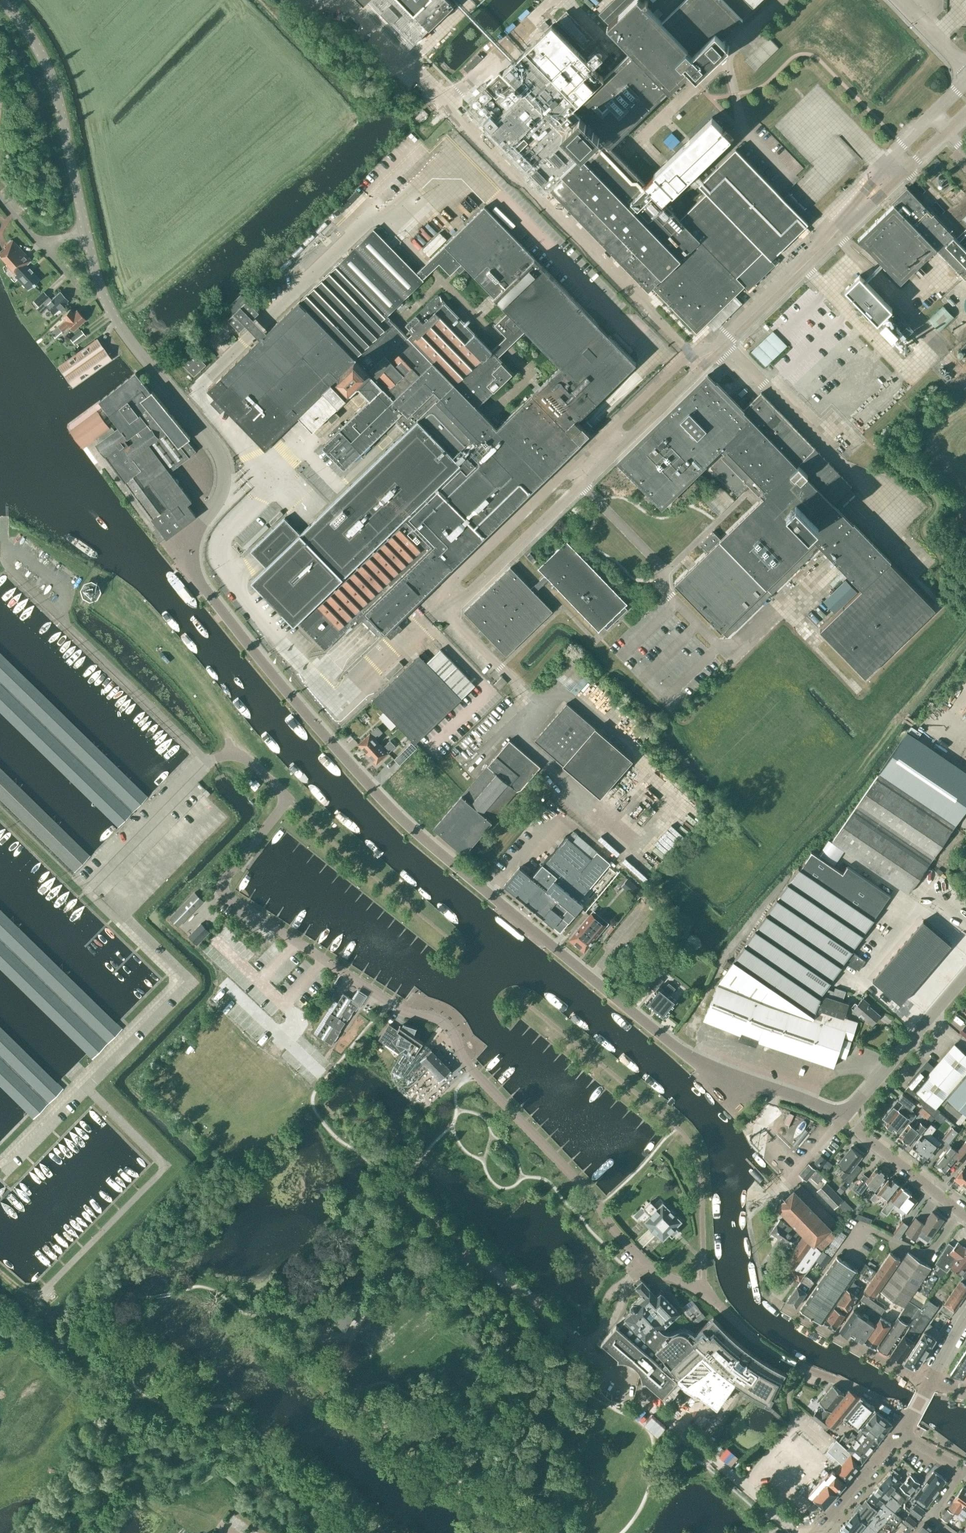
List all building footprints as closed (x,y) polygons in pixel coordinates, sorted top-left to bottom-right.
[(386,15),(383,18),(393,28),(396,26),(409,39),(406,42),(410,47),(454,4),(450,0),(371,0),(386,15)] [(488,129),(546,188),(551,183),(698,333),(809,224),(737,150),(700,186),(707,194),(681,220),(662,201),(730,135),(712,116),(644,182),(610,148),(690,69),(697,77),(729,45),(722,38),(761,0),(686,0),(662,23),(640,0),(613,0),(599,14),(634,51),(606,78),(551,22),(524,48),(502,69),(525,93),(488,129)] [(593,39),(566,11),(556,21),(583,49),(593,39)] [(778,47),(768,37),(745,60),(754,70),(778,47)] [(503,108),(517,95),(493,71),(479,84),(503,108)] [(922,172),(930,179),(944,166),(937,158),(922,172)] [(953,235),(907,188),(891,202),(893,205),(858,239),(900,283),(936,249),(965,279),(965,278),(965,249),(953,235)] [(234,314),(229,320),(241,331),(248,324),(254,331),(261,338),(209,389),(265,447),(273,439),(290,423),(298,415),(312,430),(358,386),(371,399),(322,446),(344,468),(394,420),(406,432),(300,534),(285,518),(251,551),(266,567),(251,582),(293,625),(297,621),(325,650),(364,612),(367,614),(362,618),(378,635),(382,630),(385,633),(582,443),(582,442),(590,434),(587,431),(592,427),(587,421),(582,426),(577,421),(636,363),(484,207),(433,258),(417,273),(373,231),(268,332),(261,324),(254,317),(259,312),(240,294),(227,307),(234,314)] [(432,256),(448,241),(441,234),(426,249),(432,256)] [(1,257),(16,273),(14,275),(27,290),(39,278),(26,264),(31,260),(11,240),(0,251),(0,256),(1,257)] [(892,308),(860,275),(845,289),(878,323),(892,308)] [(33,300),(38,306),(36,308),(40,314),(48,307),(53,313),(59,308),(61,311),(64,308),(62,305),(68,300),(60,291),(51,299),(43,291),(33,300)] [(938,333),(953,318),(944,308),(928,322),(938,333)] [(68,325),(73,330),(85,319),(76,309),(73,313),(69,309),(61,317),(65,320),(51,333),(54,338),(68,325)] [(85,336),(81,330),(70,339),(74,344),(85,336)] [(751,352),(765,367),(787,346),(773,331),(751,352)] [(72,386),(110,358),(97,339),(58,367),(72,386)] [(194,374),(205,364),(193,353),(194,352),(190,348),(179,360),(182,364),(183,363),(194,374)] [(197,451),(196,451),(188,439),(191,437),(153,391),(151,392),(136,372),(100,400),(119,426),(95,443),(97,445),(167,537),(196,515),(187,504),(193,500),(171,471),(197,451)] [(816,447),(815,448),(761,392),(744,409),(718,381),(717,382),(709,373),(706,377),(707,378),(620,461),(650,492),(662,505),(721,448),(725,453),(722,456),(711,467),(739,496),(750,485),(759,495),(760,494),(764,498),(721,539),(713,531),(700,544),(708,551),(675,584),(728,636),(821,545),(863,589),(821,630),(866,677),(935,610),(891,563),(834,503),(852,486),(816,447)] [(97,411),(74,428),(70,431),(83,448),(110,428),(97,411)] [(718,516),(734,500),(720,486),(704,502),(718,516)] [(552,611),(534,593),(542,585),(548,579),(599,631),(604,626),(607,629),(627,609),(624,606),(627,604),(566,540),(538,568),(545,575),(538,581),(530,589),(510,568),(464,611),(506,655),(552,611)] [(533,562),(535,559),(533,557),(534,557),(530,553),(527,556),(533,562)] [(858,591),(846,579),(824,600),(836,613),(858,591)] [(92,598),(97,589),(88,584),(83,593),(92,598)] [(373,699),(393,720),(415,742),(475,684),(440,649),(426,662),(419,655),(373,699)] [(148,796),(0,652),(0,712),(118,827),(148,796)] [(494,684),(501,692),(509,685),(502,677),(494,684)] [(601,797),(633,760),(567,703),(535,740),(601,797)] [(394,723),(383,712),(379,717),(390,728),(394,723)] [(367,754),(379,743),(375,739),(382,732),(377,727),(370,733),(358,744),(367,754)] [(954,827),(965,810),(965,772),(907,732),(878,775),(833,841),(909,893),(954,827)] [(517,790),(521,789),(541,766),(510,740),(435,827),(464,852),(517,790)] [(379,743),(367,754),(376,764),(388,753),(395,746),(390,741),(383,747),(379,743)] [(414,742),(405,751),(410,756),(419,747),(414,742)] [(90,856),(0,769),(0,798),(75,871),(90,856)] [(520,867),(504,885),(560,931),(584,904),(580,901),(611,863),(578,835),(572,842),(566,837),(531,876),(520,867)] [(875,919),(874,918),(890,895),(848,865),(843,872),(812,851),(800,867),(799,866),(731,963),(727,960),(723,966),(727,969),(726,970),(717,983),(704,1020),(741,1034),(739,1039),(754,1044),(756,1039),(831,1067),(835,1055),(844,1058),(857,1022),(843,1017),(848,1004),(842,1002),(846,992),(835,988),(831,998),(822,995),(846,960),(859,970),(866,961),(852,951),(875,919)] [(170,917),(178,926),(204,900),(195,891),(170,917)] [(0,910),(0,968),(88,1054),(92,1058),(122,1028),(117,1023),(0,910)] [(581,925),(570,939),(584,951),(605,926),(606,925),(591,913),(581,925)] [(923,920),(873,980),(900,1003),(951,944),(923,920)] [(210,931),(201,923),(188,936),(197,944),(210,931)] [(651,988),(655,991),(645,1003),(663,1017),(677,1001),(669,995),(675,988),(669,983),(663,990),(659,986),(664,980),(654,973),(644,986),(649,990),(651,988)] [(363,995),(358,991),(353,999),(347,995),(343,993),(337,1002),(334,1000),(313,1033),(331,1044),(341,1030),(339,1029),(344,1022),(345,1023),(349,1018),(350,1019),(353,1014),(351,1013),(354,1009),(356,1010),(359,1005),(357,1004),(363,995)] [(872,1025),(880,1015),(869,1005),(869,1004),(863,998),(857,1005),(855,1003),(850,1008),(859,1016),(860,1015),(872,1025)] [(415,1054),(422,1042),(423,1041),(415,1036),(414,1034),(416,1027),(403,1022),(402,1027),(400,1025),(397,1029),(395,1032),(391,1029),(393,1026),(389,1023),(378,1039),(382,1042),(384,1039),(389,1043),(392,1040),(401,1051),(404,1049),(414,1041),(416,1043),(411,1051),(415,1054)] [(63,1088),(58,1084),(0,1026),(0,1085),(29,1114),(33,1118),(63,1088)] [(414,1041),(404,1049),(394,1065),(391,1070),(392,1077),(396,1083),(402,1085),(409,1085),(414,1081),(428,1067),(421,1060),(431,1049),(422,1042),(415,1054),(411,1051),(416,1043),(414,1041)] [(954,1044),(933,1069),(927,1064),(909,1084),(904,1090),(910,1095),(911,1094),(923,1105),(922,1106),(935,1117),(940,1111),(936,1107),(946,1096),(965,1113),(965,1054),(954,1044)] [(428,1067),(441,1080),(452,1069),(441,1059),(444,1055),(438,1049),(435,1052),(431,1048),(431,1049),(421,1060),(428,1067)] [(915,1103),(903,1093),(898,1099),(897,1098),(896,1099),(902,1103),(897,1109),(893,1106),(883,1118),(882,1117),(881,1117),(888,1122),(886,1124),(888,1125),(888,1126),(890,1129),(891,1128),(893,1130),(894,1129),(897,1131),(908,1118),(911,1120),(916,1114),(909,1109),(909,1108),(910,1109),(915,1103)] [(919,1133),(921,1134),(926,1127),(920,1122),(915,1129),(909,1124),(899,1136),(910,1145),(919,1133)] [(912,1147),(928,1159),(941,1142),(931,1134),(936,1127),(931,1123),(927,1128),(927,1127),(921,1134),(922,1135),(912,1147)] [(959,1132),(952,1126),(942,1139),(949,1144),(959,1132)] [(675,1141),(671,1146),(677,1152),(682,1147),(675,1141)] [(965,1156),(965,1141),(957,1151),(951,1145),(935,1164),(945,1172),(956,1158),(953,1156),(955,1154),(962,1161),(965,1156)] [(852,1170),(863,1156),(851,1147),(838,1164),(845,1170),(840,1176),(849,1183),(857,1174),(852,1170)] [(820,1167),(826,1159),(821,1155),(815,1162),(820,1167)] [(828,1162),(825,1167),(833,1172),(836,1167),(828,1162)] [(799,1175),(806,1181),(816,1170),(809,1164),(799,1175)] [(965,1167),(964,1166),(954,1178),(965,1188),(965,1166),(965,1167)] [(856,1184),(852,1188),(860,1194),(864,1190),(869,1183),(877,1190),(888,1176),(877,1167),(866,1181),(861,1177),(859,1179),(861,1180),(857,1185),(856,1184)] [(824,1176),(818,1170),(811,1177),(817,1183),(824,1176)] [(879,1196),(887,1202),(900,1185),(893,1179),(891,1181),(889,1179),(876,1196),(874,1195),(871,1199),(875,1202),(879,1196)] [(843,1199),(826,1182),(817,1190),(834,1208),(843,1199)] [(836,1221),(811,1195),(800,1184),(777,1206),(804,1234),(780,1268),(790,1275),(790,1274),(800,1281),(821,1251),(820,1251),(835,1236),(830,1230),(832,1228),(830,1227),(836,1221)] [(889,1200),(887,1202),(881,1210),(887,1214),(896,1202),(908,1212),(917,1200),(911,1195),(912,1194),(902,1186),(891,1201),(889,1200)] [(853,1209),(844,1200),(836,1209),(841,1213),(848,1214),(853,1209)] [(682,1223),(662,1203),(643,1223),(662,1242),(682,1223)] [(923,1229),(929,1234),(932,1236),(944,1219),(932,1211),(924,1223),(916,1218),(906,1232),(916,1239),(923,1229)] [(801,1234),(780,1219),(771,1232),(793,1246),(801,1234)] [(902,1221),(893,1233),(900,1238),(909,1225),(902,1221)] [(839,1230),(824,1251),(831,1256),(846,1235),(839,1230)] [(935,1262),(946,1271),(950,1266),(961,1275),(965,1269),(965,1248),(965,1247),(958,1242),(954,1247),(949,1243),(934,1262),(935,1262)] [(831,1257),(822,1250),(815,1260),(825,1267),(831,1257)] [(904,1306),(931,1267),(908,1251),(881,1291),(904,1306)] [(874,1296),(900,1259),(890,1252),(877,1271),(865,1263),(859,1272),(871,1280),(864,1290),(874,1296)] [(822,1322),(858,1270),(837,1256),(800,1309),(822,1322)] [(805,1274),(802,1278),(787,1300),(796,1306),(809,1288),(814,1280),(805,1274)] [(616,1323),(601,1340),(618,1355),(619,1358),(624,1359),(630,1360),(635,1363),(638,1366),(640,1371),(642,1374),(643,1379),(643,1380),(646,1379),(663,1394),(676,1379),(680,1382),(683,1384),(690,1389),(694,1391),(697,1393),(701,1394),(704,1396),(711,1401),(714,1403),(717,1406),(719,1403),(721,1401),(723,1398),(725,1395),(727,1393),(728,1390),(730,1388),(732,1385),(734,1383),(735,1381),(745,1387),(755,1393),(766,1399),(765,1402),(770,1405),(786,1372),(771,1365),(758,1357),(746,1348),(734,1338),(724,1328),(713,1317),(695,1333),(692,1331),(690,1330),(688,1329),(686,1329),(684,1328),(681,1329),(678,1329),(676,1330),(673,1331),(671,1332),(670,1332),(667,1332),(666,1331),(664,1330),(661,1329),(679,1313),(661,1293),(658,1297),(640,1278),(634,1284),(643,1294),(631,1305),(631,1309),(632,1311),(626,1317),(620,1325),(616,1323)] [(954,1311),(965,1293),(965,1284),(961,1280),(960,1280),(944,1304),(954,1311)] [(863,1288),(852,1281),(847,1288),(838,1302),(848,1310),(863,1288)] [(881,1314),(885,1309),(864,1294),(861,1299),(881,1314)] [(332,1317),(346,1330),(359,1304),(341,1299),(340,1302),(332,1298),(325,1312),(329,1314),(333,1316),(332,1317)] [(927,1298),(921,1308),(910,1323),(909,1324),(909,1326),(890,1354),(902,1360),(920,1333),(938,1306),(927,1298)] [(910,1323),(921,1308),(909,1300),(877,1347),(888,1353),(908,1323),(909,1321),(910,1323)] [(848,1310),(838,1302),(824,1322),(835,1329),(845,1314),(838,1309),(841,1305),(848,1310)] [(943,1304),(940,1309),(950,1316),(953,1311),(943,1304)] [(696,1306),(687,1314),(696,1324),(705,1316),(696,1306)] [(862,1341),(874,1324),(854,1309),(839,1330),(848,1336),(850,1333),(862,1341)] [(891,1324),(881,1317),(864,1340),(875,1346),(891,1324)] [(924,1356),(936,1337),(924,1330),(904,1361),(913,1366),(918,1365),(924,1356)] [(951,1374),(963,1377),(965,1373),(965,1350),(951,1374)] [(824,1420),(826,1418),(825,1418),(844,1394),(833,1385),(819,1402),(826,1408),(821,1414),(817,1410),(811,1417),(826,1429),(830,1425),(824,1420)] [(849,1390),(826,1418),(824,1420),(830,1425),(834,1429),(861,1396),(849,1390)] [(851,1423),(868,1402),(861,1396),(843,1417),(851,1423)] [(868,1402),(851,1423),(858,1429),(875,1408),(868,1402)] [(862,1462),(879,1440),(878,1439),(892,1422),(876,1410),(862,1427),(864,1429),(847,1448),(862,1462)] [(846,1482),(849,1477),(862,1462),(846,1448),(836,1439),(827,1450),(843,1464),(835,1473),(846,1482)] [(827,1450),(815,1465),(830,1477),(842,1463),(827,1450)] [(901,1485),(901,1484),(903,1482),(898,1479),(901,1476),(893,1469),(877,1488),(887,1497),(894,1489),(899,1483),(901,1485)] [(947,1480),(934,1470),(913,1497),(926,1507),(947,1480)] [(824,1506),(837,1492),(845,1482),(835,1473),(827,1482),(825,1480),(812,1495),(824,1506)] [(908,1494),(919,1482),(910,1475),(900,1487),(908,1494)] [(965,1502),(965,1488),(963,1486),(953,1500),(954,1500),(949,1507),(958,1513),(962,1507),(965,1502)] [(897,1500),(901,1495),(894,1489),(887,1497),(877,1488),(867,1499),(878,1508),(883,1502),(894,1511),(901,1503),(897,1500)] [(866,1521),(877,1509),(866,1499),(862,1504),(860,1502),(853,1510),(855,1512),(837,1532),(856,1532),(866,1521)] [(894,1511),(883,1502),(878,1508),(877,1509),(866,1521),(856,1532),(875,1532),(894,1511)] [(925,1510),(916,1503),(909,1511),(919,1519),(925,1510)] [(947,1522),(953,1513),(948,1508),(941,1517),(947,1522)] [(875,1532),(891,1532),(892,1532),(896,1527),(895,1526),(902,1518),(894,1511),(875,1532)] [(916,1522),(908,1515),(902,1522),(911,1528),(916,1522)] [(924,1522),(916,1532),(933,1532),(935,1530),(924,1522)] [(891,1532),(899,1532),(904,1528),(899,1524),(896,1527),(892,1532),(891,1532)]
